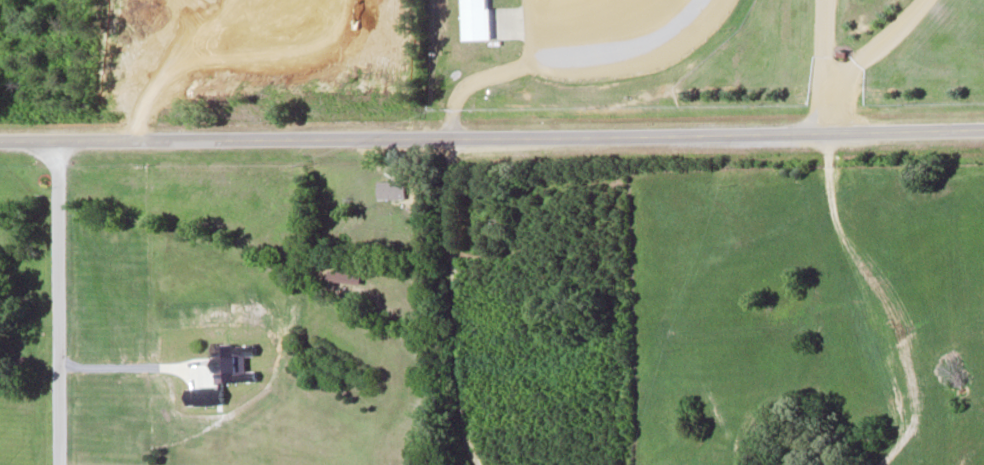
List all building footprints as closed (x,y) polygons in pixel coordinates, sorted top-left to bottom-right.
[(404,180),(376,180),(376,198),(404,198),(404,180)] [(360,272),(327,269),(326,280),(359,283),(360,272)]
